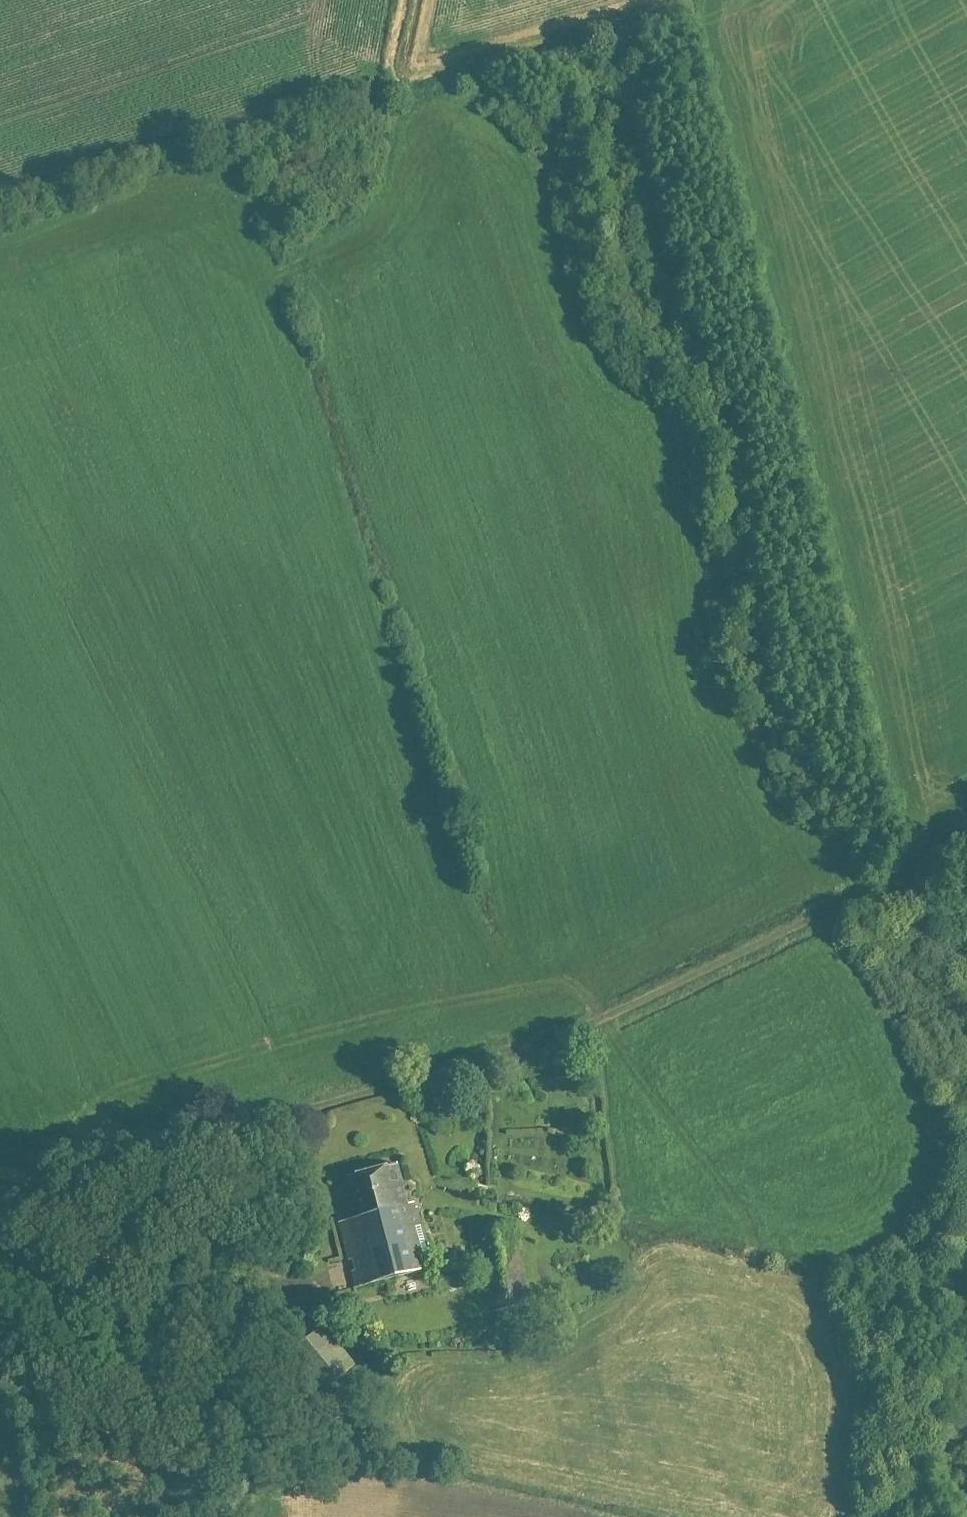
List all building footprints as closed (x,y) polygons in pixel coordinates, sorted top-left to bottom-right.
[(343,1246),(355,1288),(430,1269),(413,1203),(406,1205),(396,1166),(346,1178),(357,1218),(336,1223),(343,1246)]
